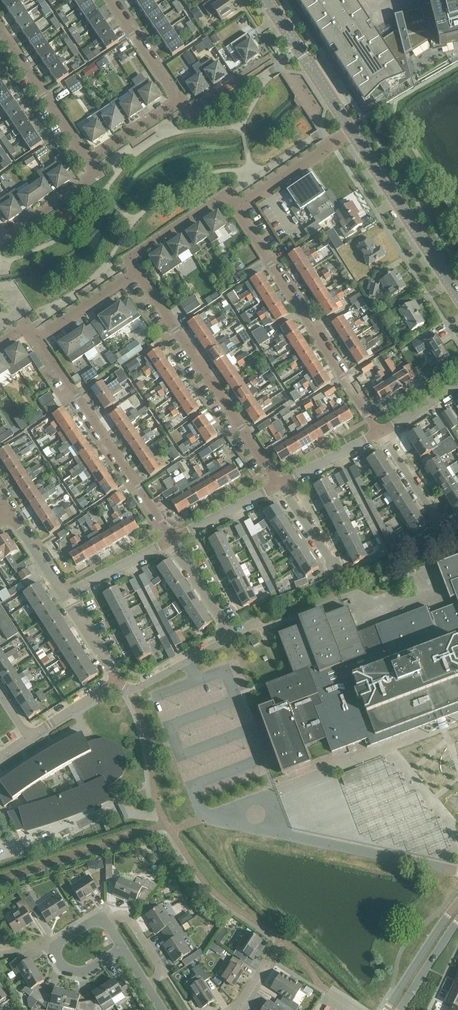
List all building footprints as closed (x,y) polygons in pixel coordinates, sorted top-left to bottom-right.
[(8,11),(21,3),(25,1),(24,0),(4,0),(2,1),(8,11)] [(79,9),(91,1),(90,0),(73,0),(79,9)] [(145,15),(157,7),(152,0),(144,0),(138,4),(145,15)] [(172,4),(176,9),(181,5),(177,0),(172,4)] [(210,17),(217,13),(222,21),(234,12),(226,0),(225,0),(224,1),(224,0),(212,0),(203,6),(210,17)] [(382,43),(376,33),(371,25),(370,25),(354,0),(296,0),(365,105),(380,90),(384,97),(390,93),(386,86),(405,79),(395,63),(401,58),(398,54),(389,39),(382,43)] [(426,10),(396,18),(400,32),(389,39),(398,54),(401,58),(411,52),(412,52),(412,51),(426,42),(437,35),(440,46),(441,46),(446,45),(452,43),(455,43),(457,42),(457,0),(424,0),(426,10)] [(79,9),(86,19),(98,11),(91,1),(79,9)] [(45,2),(40,5),(47,15),(51,12),(45,2)] [(8,11),(15,22),(27,14),(21,3),(8,11)] [(181,5),(176,9),(179,14),(184,10),(181,5)] [(145,15),(152,25),(164,17),(157,7),(145,15)] [(86,19),(93,29),(105,21),(98,11),(86,19)] [(58,15),(62,20),(66,17),(62,12),(58,15)] [(15,22),(22,32),(34,24),(27,14),(15,22)] [(50,20),(54,26),(58,22),(55,17),(50,20)] [(152,25),(159,35),(171,27),(164,17),(152,25)] [(93,29),(100,39),(111,31),(105,21),(93,29)] [(186,24),(190,29),(195,26),(191,21),(186,24)] [(22,32),(29,42),(41,34),(34,24),(22,32)] [(68,30),(75,41),(80,37),(73,27),(68,30)] [(159,35),(166,46),(178,38),(171,27),(159,35)] [(111,31),(100,39),(107,50),(119,42),(111,31)] [(29,42),(36,52),(48,44),(41,34),(29,42)] [(230,46),(235,53),(231,56),(236,64),(241,61),(243,60),(246,64),(259,55),(256,51),(259,50),(248,34),(230,46)] [(80,37),(75,41),(78,46),(83,42),(80,37)] [(202,41),(209,51),(215,48),(208,37),(202,41)] [(64,41),(67,46),(72,43),(69,38),(64,41)] [(178,38),(166,46),(173,56),(185,48),(178,38)] [(194,46),(197,51),(203,48),(200,42),(194,46)] [(72,43),(67,46),(74,56),(79,53),(72,43)] [(36,52),(43,62),(55,54),(48,44),(36,52)] [(124,60),(138,55),(135,47),(121,53),(124,60)] [(86,57),(90,61),(101,54),(98,49),(86,57)] [(43,62),(49,73),(62,65),(66,61),(63,57),(59,60),(55,54),(43,62)] [(98,60),(104,68),(111,62),(105,55),(98,60)] [(211,59),(202,66),(208,76),(214,85),(226,77),(218,64),(216,66),(211,59)] [(88,77),(102,69),(97,61),(83,68),(88,77)] [(208,76),(202,66),(199,63),(192,67),(199,77),(187,85),(196,97),(208,89),(202,80),(208,76)] [(62,65),(49,73),(56,83),(69,75),(62,65)] [(66,84),(69,89),(80,83),(76,77),(66,84)] [(148,79),(136,87),(142,97),(148,106),(160,98),(148,79)] [(8,92),(1,81),(0,82),(0,97),(8,92)] [(80,83),(69,89),(73,95),(83,88),(80,83)] [(136,101),(142,97),(136,87),(129,92),(133,98),(122,106),(124,110),(130,119),(142,110),(136,101)] [(61,100),(72,93),(68,89),(58,96),(61,100)] [(3,110),(15,102),(8,92),(0,97),(0,106),(3,110)] [(115,111),(104,118),(105,122),(111,131),(124,122),(118,113),(124,110),(122,106),(118,99),(110,104),(115,111)] [(3,110),(9,120),(22,112),(15,102),(3,110)] [(100,126),(105,122),(104,118),(99,111),(92,116),(96,123),(85,130),(93,143),(106,135),(100,126)] [(12,124),(16,130),(29,123),(22,112),(9,120),(5,123),(8,127),(12,124)] [(20,135),(24,141),(36,133),(29,123),(16,130),(12,133),(16,138),(20,135)] [(36,133),(24,141),(31,151),(43,143),(36,133)] [(1,141),(8,151),(12,148),(6,138),(1,141)] [(34,154),(38,159),(48,152),(45,147),(34,154)] [(5,153),(0,156),(4,162),(9,159),(5,153)] [(35,161),(32,155),(23,162),(27,167),(35,161)] [(57,162),(45,170),(52,180),(51,180),(57,189),(70,181),(64,172),(70,168),(61,155),(55,159),(57,162)] [(42,181),(31,189),(39,201),(52,193),(46,184),(51,180),(52,180),(45,170),(44,168),(37,173),(42,181)] [(306,208),(313,217),(337,201),(330,190),(325,194),(323,190),(322,188),(312,174),(287,191),(297,205),(291,210),(294,216),(306,208)] [(16,190),(9,194),(15,204),(16,204),(21,200),(27,209),(39,201),(31,189),(27,183),(16,190)] [(9,194),(0,200),(0,202),(3,207),(1,209),(9,221),(21,213),(16,204),(15,204),(9,194)] [(337,201),(313,217),(316,222),(304,230),(309,237),(321,229),(319,225),(337,212),(343,221),(341,222),(344,227),(340,230),(346,239),(355,233),(353,230),(363,224),(355,211),(357,211),(352,203),(350,204),(349,202),(341,207),(337,201)] [(67,208),(62,211),(66,218),(71,215),(67,208)] [(205,221),(211,230),(205,234),(207,238),(211,244),(215,249),(220,245),(217,241),(219,239),(215,233),(226,225),(218,213),(205,221)] [(196,245),(207,238),(205,234),(200,225),(187,233),(193,242),(187,246),(189,250),(193,256),(201,251),(196,245)] [(178,257),(189,250),(187,246),(181,237),(169,246),(175,254),(169,258),(175,268),(182,264),(178,257)] [(358,247),(370,266),(386,256),(381,248),(377,251),(373,245),(374,245),(370,239),(358,247)] [(289,255),(295,266),(317,252),(314,249),(304,255),(300,248),(289,255)] [(169,258),(163,249),(150,258),(163,276),(175,268),(169,258)] [(295,266),(302,276),(313,269),(318,265),(314,259),(319,256),(317,252),(295,266)] [(302,276),(308,286),(319,279),(313,269),(302,276)] [(234,277),(237,282),(247,275),(244,270),(234,277)] [(329,272),(324,276),(327,280),(335,275),(332,271),(330,273),(329,272)] [(396,271),(384,278),(380,281),(390,298),(406,288),(402,281),(403,280),(401,276),(399,276),(396,271)] [(247,297),(268,283),(261,274),(251,280),(246,283),(251,290),(239,298),(241,301),(247,297)] [(308,286),(315,296),(325,289),(319,279),(308,286)] [(332,299),(342,292),(353,286),(351,282),(335,292),(334,291),(329,294),(325,289),(315,296),(321,306),(332,299)] [(261,296),(264,300),(274,293),(268,283),(247,297),(249,301),(255,297),(256,299),(261,296)] [(367,290),(370,291),(369,296),(377,298),(380,285),(372,284),(372,285),(368,284),(367,290)] [(342,292),(321,306),(328,316),(339,310),(336,305),(340,302),(339,300),(345,296),(342,292)] [(264,300),(270,310),(281,303),(274,293),(264,300)] [(352,305),(354,304),(363,299),(360,294),(349,300),(352,305)] [(180,305),(183,310),(197,301),(193,295),(180,305)] [(358,310),(367,305),(363,299),(354,304),(358,310)] [(100,319),(92,324),(104,341),(133,322),(131,319),(130,318),(138,313),(129,300),(121,304),(99,318),(100,319)] [(197,301),(183,310),(187,315),(201,306),(197,301)] [(400,311),(412,331),(424,323),(416,310),(419,308),(415,302),(400,311)] [(265,314),(260,317),(262,321),(269,317),(273,323),(288,314),(281,303),(270,310),(265,314)] [(151,321),(159,316),(156,312),(149,317),(151,321)] [(369,317),(374,325),(378,323),(373,315),(369,317)] [(188,324),(195,334),(216,320),(214,316),(208,320),(207,318),(202,321),(199,316),(188,324)] [(332,323),(339,334),(360,320),(357,316),(352,320),(351,318),(346,321),(343,316),(332,323)] [(195,334),(202,344),(213,336),(215,335),(211,329),(219,324),(216,320),(195,334)] [(339,334),(345,344),(356,337),(352,331),(363,324),(360,320),(339,334)] [(275,341),(277,345),(298,331),(292,321),(281,328),(284,332),(279,335),(280,337),(275,341)] [(84,328),(72,336),(84,355),(85,355),(88,361),(98,354),(95,348),(102,343),(98,337),(99,337),(91,325),(84,329),(84,328)] [(365,336),(374,332),(371,326),(363,330),(365,336)] [(251,334),(255,339),(266,332),(262,327),(251,334)] [(239,334),(245,344),(251,340),(244,330),(239,334)] [(291,343),(294,348),(305,341),(298,331),(277,345),(274,347),(278,352),(283,348),(291,343)] [(436,336),(435,336),(432,331),(412,343),(414,345),(413,346),(419,355),(429,348),(438,363),(449,356),(436,336)] [(266,332),(255,339),(259,346),(270,339),(266,332)] [(84,355),(72,336),(60,344),(72,363),(84,355)] [(202,344),(208,354),(229,340),(227,336),(217,343),(213,336),(202,344)] [(356,337),(345,344),(351,354),(373,340),(370,336),(365,340),(364,338),(359,341),(356,337)] [(376,338),(351,354),(358,364),(369,357),(366,352),(376,346),(375,344),(379,342),(376,338)] [(208,354),(215,364),(229,354),(235,350),(231,344),(232,343),(229,340),(208,354)] [(287,360),(278,367),(281,371),(290,365),(295,362),(301,358),(311,351),(305,341),(294,348),(298,355),(288,361),(287,360)] [(7,353),(13,362),(20,372),(32,364),(19,345),(7,353)] [(141,345),(131,352),(127,347),(118,353),(122,358),(118,360),(121,364),(144,349),(141,345)] [(111,348),(95,357),(102,369),(118,359),(111,348)] [(142,370),(145,373),(166,359),(159,349),(144,358),(148,364),(146,364),(148,366),(142,370)] [(301,358),(307,369),(318,362),(311,351),(301,358)] [(237,363),(243,360),(240,356),(235,359),(234,357),(231,358),(229,354),(215,364),(222,374),(233,366),(237,363)] [(0,358),(0,376),(8,370),(13,377),(20,372),(13,362),(7,366),(1,357),(0,358)] [(388,357),(383,360),(390,371),(395,378),(402,388),(412,382),(411,380),(416,376),(409,365),(404,368),(405,371),(399,375),(388,357)] [(126,366),(130,373),(140,366),(136,359),(126,366)] [(157,380),(161,377),(172,369),(166,359),(145,373),(148,378),(153,374),(157,380)] [(301,382),(303,385),(324,372),(318,362),(307,369),(310,373),(305,376),(306,378),(301,382)] [(360,369),(362,371),(364,374),(374,368),(370,362),(360,369)] [(222,374),(228,384),(240,376),(233,366),(222,374)] [(81,377),(86,384),(98,376),(93,369),(81,377)] [(92,389),(99,400),(120,385),(129,379),(122,369),(115,373),(119,379),(106,388),(102,382),(92,389)] [(156,390),(158,393),(179,379),(172,369),(161,377),(165,381),(160,384),(162,386),(156,390)] [(324,372),(303,385),(306,389),(310,386),(315,392),(331,382),(324,372)] [(384,384),(381,379),(378,374),(374,376),(377,381),(377,382),(380,387),(374,390),(381,401),(391,395),(384,384)] [(228,384),(235,394),(246,386),(240,376),(228,384)] [(395,378),(384,384),(391,395),(402,388),(395,378)] [(172,392),(175,396),(186,389),(179,379),(158,393),(161,397),(166,394),(167,395),(172,392)] [(235,394),(242,404),(253,396),(250,392),(255,389),(254,387),(259,383),(256,379),(250,383),(246,386),(235,394)] [(120,385),(99,400),(105,410),(116,402),(113,398),(123,390),(120,385)] [(323,393),(326,398),(336,392),(333,386),(323,393)] [(170,410),(172,413),(177,410),(182,407),(193,399),(186,389),(175,396),(178,401),(174,404),(175,406),(170,410)] [(290,394),(295,402),(301,398),(296,390),(290,394)] [(272,397),(277,406),(289,399),(285,391),(272,397)] [(44,407),(43,408),(47,413),(57,406),(54,401),(55,400),(50,392),(39,400),(44,407)] [(242,404),(248,413),(269,399),(267,396),(257,403),(253,396),(242,404)] [(193,399),(182,407),(188,416),(199,409),(193,399)] [(269,399),(248,413),(255,424),(266,417),(262,410),(272,403),(269,399)] [(302,405),(306,411),(313,407),(310,401),(302,405)] [(315,404),(319,409),(332,431),(342,425),(335,414),(331,417),(327,411),(326,412),(319,401),(315,404)] [(329,403),(335,414),(342,425),(353,418),(346,407),(341,411),(337,405),(336,406),(333,401),(329,403)] [(137,405),(141,410),(146,406),(143,402),(137,405)] [(132,416),(127,419),(117,426),(124,437),(134,429),(131,425),(136,421),(135,420),(149,410),(146,406),(141,410),(138,412),(132,416)] [(55,429),(60,426),(71,419),(64,408),(53,415),(57,421),(52,424),(52,425),(47,429),(49,433),(55,429)] [(288,408),(279,413),(282,418),(291,413),(288,408)] [(110,416),(117,426),(127,419),(121,409),(110,416)] [(320,424),(315,426),(322,437),(332,431),(319,409),(315,411),(318,417),(316,418),(320,424)] [(295,417),(302,428),(311,443),(322,437),(315,426),(310,429),(307,424),(308,423),(299,410),(293,412),(296,417),(295,417)] [(442,415),(451,429),(457,425),(448,412),(442,415)] [(23,414),(17,417),(23,429),(29,426),(23,414)] [(148,420),(152,427),(158,423),(154,416),(148,420)] [(186,436),(189,440),(211,426),(204,416),(188,427),(192,432),(186,436)] [(311,443),(302,428),(295,417),(292,419),(298,429),(296,430),(300,436),(295,439),(301,450),(311,443)] [(433,421),(440,432),(446,428),(439,417),(433,421)] [(67,436),(77,428),(71,419),(60,426),(67,436)] [(257,428),(261,432),(272,425),(268,420),(257,428)] [(272,425),(278,434),(291,456),(301,450),(295,439),(290,442),(287,436),(285,437),(282,432),(284,431),(278,421),(272,425)] [(211,426),(189,440),(192,444),(202,437),(206,443),(217,436),(211,426)] [(0,444),(14,435),(10,430),(7,432),(3,427),(0,429),(0,444)] [(68,449),(73,446),(84,438),(77,428),(67,436),(61,439),(64,443),(62,444),(63,447),(59,450),(62,454),(63,453),(68,449)] [(124,437),(130,446),(141,439),(134,429),(124,437)] [(407,437),(414,448),(432,437),(429,433),(425,436),(420,429),(407,437)] [(151,432),(146,436),(141,439),(130,446),(137,457),(148,449),(144,444),(150,441),(149,439),(154,436),(151,432)] [(291,456),(278,434),(274,437),(277,442),(271,446),(280,462),(291,456)] [(428,440),(414,448),(421,459),(432,451),(435,456),(445,449),(455,443),(452,438),(438,447),(432,437),(428,440)] [(73,446),(80,456),(91,448),(84,438),(73,446)] [(209,447),(212,453),(223,446),(219,440),(209,447)] [(445,449),(448,454),(448,455),(457,449),(457,447),(455,443),(445,449)] [(4,464),(26,450),(23,446),(18,449),(17,448),(12,452),(8,447),(0,452),(0,458),(4,464)] [(180,457),(173,446),(168,450),(174,460),(180,457)] [(26,450),(4,464),(11,474),(21,467),(18,462),(23,459),(22,457),(31,451),(29,448),(26,450)] [(69,472),(72,476),(98,458),(91,448),(80,456),(75,459),(79,465),(69,472)] [(137,457),(144,466),(159,456),(165,452),(162,449),(157,452),(156,450),(151,454),(148,449),(137,457)] [(367,461),(374,472),(387,464),(380,453),(367,461)] [(159,456),(144,466),(151,477),(166,466),(159,456)] [(88,479),(93,475),(104,468),(98,458),(72,476),(74,479),(84,473),(88,479)] [(221,459),(217,461),(230,483),(241,477),(234,465),(229,469),(225,463),(224,464),(221,459)] [(440,459),(427,467),(433,478),(450,467),(447,462),(443,465),(440,459)] [(216,468),(210,472),(220,489),(230,483),(217,461),(213,463),(216,468)] [(11,474),(17,484),(38,470),(41,468),(39,464),(31,470),(30,468),(24,471),(21,467),(11,474)] [(181,464),(170,466),(172,475),(183,472),(181,464)] [(374,472),(381,483),(394,474),(387,464),(374,472)] [(196,473),(210,495),(220,489),(210,472),(203,476),(197,466),(193,468),(196,473)] [(350,469),(357,482),(362,480),(360,478),(362,477),(356,466),(350,469)] [(433,478),(440,488),(453,480),(457,478),(450,467),(433,478)] [(93,475),(100,485),(111,478),(104,468),(93,475)] [(17,484),(24,494),(35,487),(31,482),(36,478),(35,477),(40,474),(38,470),(17,484)] [(346,485),(347,484),(351,482),(346,471),(340,474),(346,485)] [(196,481),(189,484),(199,501),(210,495),(196,473),(193,476),(196,481)] [(385,488),(388,493),(401,485),(394,474),(381,483),(375,486),(379,492),(385,488)] [(165,481),(170,489),(179,484),(174,476),(165,481)] [(111,478),(100,485),(107,496),(118,488),(111,478)] [(314,486),(320,498),(334,491),(328,479),(314,486)] [(186,480),(175,486),(189,508),(199,501),(189,484),(186,480)] [(357,482),(363,494),(367,491),(362,480),(357,482)] [(457,486),(453,480),(440,488),(447,499),(457,492),(457,486)] [(347,484),(353,495),(357,493),(351,482),(347,484)] [(24,494),(30,504),(55,488),(52,484),(44,490),(43,488),(38,492),(35,487),(24,494)] [(388,493),(394,503),(407,495),(401,485),(388,493)] [(189,508),(175,486),(162,494),(165,500),(173,495),(177,500),(171,503),(178,514),(189,508)] [(320,498),(326,509),(339,502),(336,495),(338,494),(338,495),(344,493),(341,487),(334,491),(320,498)] [(30,504),(37,514),(48,507),(45,502),(50,499),(49,497),(57,492),(55,488),(30,504)] [(363,494),(368,505),(373,502),(367,491),(363,494)] [(120,492),(111,499),(107,501),(113,510),(126,501),(120,492)] [(453,509),(457,506),(457,492),(447,499),(453,509)] [(353,495),(359,506),(363,504),(357,493),(353,495)] [(84,507),(92,502),(87,494),(79,499),(84,507)] [(394,503),(401,514),(414,505),(407,495),(394,503)] [(326,509),(331,520),(345,513),(348,511),(346,507),(343,509),(339,502),(326,509)] [(368,505),(374,516),(378,514),(379,514),(373,502),(368,505)] [(71,516),(80,512),(77,503),(67,507),(71,516)] [(359,506),(364,517),(368,515),(363,504),(359,506)] [(401,514),(408,524),(421,516),(414,505),(401,514)] [(263,530),(267,528),(284,517),(277,506),(265,514),(268,519),(260,525),(263,530)] [(37,514),(44,525),(60,514),(65,511),(62,507),(57,510),(56,509),(51,512),(48,507),(37,514)] [(119,519),(122,525),(128,536),(139,530),(129,513),(122,517),(119,512),(115,514),(119,519)] [(331,520),(337,531),(351,524),(345,513),(331,520)] [(60,514),(44,525),(50,534),(64,525),(60,519),(62,518),(60,514)] [(374,516),(380,527),(384,525),(379,514),(378,514),(374,516)] [(368,515),(364,517),(368,524),(370,528),(365,530),(366,531),(374,526),(368,515)] [(421,516),(408,524),(414,534),(415,534),(419,539),(424,535),(421,530),(427,526),(421,516)] [(274,529),(278,535),(291,527),(284,517),(267,528),(270,532),(274,529)] [(245,523),(252,537),(257,535),(257,534),(258,534),(251,520),(245,523)] [(241,539),(242,538),(247,536),(241,524),(235,527),(241,539)] [(351,524),(337,531),(343,542),(357,535),(361,533),(358,528),(354,530),(351,524)] [(122,525),(111,531),(118,542),(128,536),(122,525)] [(380,527),(385,538),(388,537),(388,536),(393,533),(390,526),(386,528),(384,525),(380,527)] [(380,537),(374,526),(366,531),(366,532),(371,530),(375,539),(380,537)] [(278,535),(285,545),(298,537),(291,527),(278,535)] [(58,535),(61,540),(70,534),(66,529),(58,535)] [(111,531),(101,537),(107,548),(118,542),(111,531)] [(209,540),(215,552),(229,545),(223,534),(209,540)] [(252,537),(258,549),(262,546),(263,546),(257,535),(252,537)] [(343,542),(348,554),(362,546),(357,535),(343,542)] [(242,538),(248,550),(252,547),(247,536),(242,538)] [(0,541),(0,549),(6,558),(16,551),(7,537),(0,541)] [(101,537),(91,543),(97,554),(107,548),(101,537)] [(288,550),(292,556),(305,547),(298,537),(285,545),(279,550),(282,554),(288,550)] [(389,554),(380,537),(375,539),(366,544),(369,550),(378,545),(381,550),(376,553),(379,559),(389,554)] [(388,537),(385,538),(391,548),(393,554),(418,545),(415,539),(393,547),(388,537)] [(77,544),(74,539),(71,541),(74,546),(72,547),(75,552),(70,556),(76,567),(87,560),(80,549),(77,544)] [(91,543),(80,549),(87,560),(97,554),(91,543)] [(215,552),(221,563),(235,556),(229,545),(215,552)] [(258,549),(263,560),(267,558),(268,557),(263,546),(262,546),(258,549)] [(362,546),(348,554),(354,564),(368,557),(362,546)] [(248,550),(253,561),(258,558),(252,547),(248,550)] [(292,565),(295,570),(312,558),(305,547),(292,556),(296,562),(292,565)] [(221,563),(226,574),(240,567),(235,556),(221,563)] [(263,560),(269,571),(274,568),(268,557),(267,558),(263,560)] [(437,565),(450,599),(456,597),(457,603),(457,557),(437,565)] [(253,561),(259,571),(263,569),(258,558),(253,561)] [(312,558),(295,570),(293,571),(299,580),(306,576),(306,577),(319,568),(312,558)] [(158,569),(165,580),(178,571),(170,561),(158,569)] [(13,569),(16,574),(27,567),(23,562),(13,569)] [(240,567),(226,574),(232,585),(246,578),(251,576),(245,565),(240,567)] [(274,568),(269,571),(274,582),(282,578),(280,573),(277,574),(274,568)] [(259,571),(265,583),(269,581),(263,569),(259,571)] [(19,575),(23,581),(31,576),(27,570),(19,575)] [(165,580),(172,590),(184,582),(178,571),(165,580)] [(145,588),(146,592),(151,589),(150,586),(151,585),(145,574),(139,577),(145,588)] [(232,585),(238,596),(251,589),(246,578),(232,585)] [(135,593),(137,593),(141,590),(135,579),(130,582),(135,593)] [(306,579),(302,580),(290,585),(292,591),(309,585),(306,579)] [(269,581),(265,583),(270,594),(275,592),(272,585),(271,585),(269,581)] [(184,582),(172,590),(178,600),(191,592),(184,582)] [(23,594),(29,603),(45,593),(39,584),(23,594)] [(104,595),(110,607),(123,599),(130,596),(127,591),(121,594),(117,588),(104,595)] [(146,592),(152,603),(157,600),(151,589),(146,592)] [(251,589),(238,596),(243,608),(257,601),(251,589)] [(137,593),(143,604),(147,602),(141,591),(141,590),(137,593)] [(173,604),(180,615),(186,611),(198,602),(191,592),(178,600),(173,604)] [(29,603),(35,612),(51,602),(45,593),(29,603)] [(110,607),(115,618),(129,611),(123,599),(110,607)] [(157,600),(152,603),(158,614),(163,611),(162,611),(157,600)] [(35,612),(41,621),(57,611),(51,602),(35,612)] [(143,604),(148,615),(152,612),(147,602),(143,604)] [(186,611),(192,621),(205,612),(198,602),(186,611)] [(270,726),(269,727),(268,728),(268,729),(267,730),(267,731),(268,732),(268,733),(284,761),(288,773),(311,765),(304,747),(326,738),(332,753),(368,739),(371,746),(430,724),(438,724),(437,721),(457,713),(457,604),(430,614),(428,607),(375,626),(384,648),(366,655),(348,608),(325,617),(322,609),(298,618),(298,619),(301,626),(278,635),(294,675),(266,686),(273,705),(258,711),(261,717),(266,715),(270,726)] [(8,640),(18,633),(0,605),(0,629),(8,640)] [(166,609),(162,611),(163,611),(158,614),(164,625),(168,623),(169,622),(165,616),(169,614),(166,609)] [(41,621),(47,630),(62,620),(57,611),(41,621)] [(115,618),(121,628),(135,621),(134,621),(129,611),(115,618)] [(148,615),(154,625),(158,623),(152,612),(148,615)] [(205,612),(192,621),(200,632),(212,623),(205,612)] [(121,628),(127,639),(140,632),(137,626),(141,623),(139,619),(134,621),(135,621),(121,628)] [(47,630),(53,639),(68,629),(62,620),(47,630)] [(164,625),(169,636),(174,634),(169,622),(168,623),(164,625)] [(158,636),(158,637),(164,634),(158,623),(154,625),(159,636),(158,636)] [(53,639),(58,648),(74,638),(68,629),(53,639)] [(127,639),(132,651),(146,644),(140,632),(127,639)] [(174,634),(169,636),(175,647),(181,644),(176,633),(174,634)] [(158,637),(166,652),(172,649),(164,634),(158,637)] [(249,639),(253,647),(259,644),(255,635),(249,639)] [(58,648),(64,657),(80,647),(74,638),(58,648)] [(146,644),(132,651),(138,661),(152,655),(146,644)] [(44,647),(38,652),(43,659),(49,655),(44,647)] [(64,657),(70,667),(86,656),(80,647),(64,657)] [(7,660),(12,657),(17,654),(17,652),(19,651),(17,648),(4,656),(0,650),(0,665),(7,660)] [(172,649),(166,652),(170,660),(176,656),(172,649)] [(70,667),(76,675),(91,665),(86,656),(70,667)] [(2,678),(14,670),(7,660),(0,665),(0,675),(2,678)] [(91,665),(76,675),(82,685),(98,675),(91,665)] [(2,678),(9,688),(30,675),(28,670),(23,673),(23,674),(18,677),(14,670),(2,678)] [(9,688),(15,699),(27,691),(23,685),(28,682),(33,679),(30,675),(9,688)] [(15,699),(22,709),(34,701),(27,691),(15,699)] [(75,699),(84,696),(82,691),(73,694),(75,699)] [(34,701),(22,709),(29,719),(40,712),(34,701)] [(447,718),(440,721),(442,728),(450,725),(447,718)] [(26,808),(19,810),(7,813),(16,832),(24,830),(33,828),(38,827),(49,823),(56,821),(64,818),(75,814),(82,811),(87,809),(98,804),(109,800),(113,797),(108,787),(113,784),(122,777),(126,765),(123,753),(116,744),(104,740),(93,743),(88,745),(83,734),(79,736),(65,743),(58,747),(46,754),(33,762),(19,771),(6,780),(0,784),(1,784),(0,785),(0,798),(4,807),(13,801),(22,795),(29,807),(26,808)] [(395,755),(342,775),(365,835),(373,832),(377,844),(396,836),(400,845),(408,842),(413,854),(430,848),(434,858),(457,849),(457,837),(449,814),(440,818),(428,787),(419,790),(411,770),(402,773),(395,755)] [(105,812),(116,807),(114,801),(102,806),(105,812)] [(94,898),(100,894),(89,877),(72,888),(81,902),(93,895),(94,898)] [(145,902),(158,885),(143,879),(142,881),(137,879),(135,884),(120,878),(113,895),(123,900),(123,898),(135,903),(137,899),(145,902)] [(35,902),(29,906),(34,912),(38,919),(43,916),(47,923),(68,910),(58,895),(38,908),(35,902)] [(34,912),(29,906),(25,899),(16,904),(20,910),(6,919),(15,934),(33,923),(28,916),(34,912)] [(162,931),(165,937),(180,928),(173,917),(169,919),(161,907),(147,916),(153,927),(152,928),(157,934),(162,931)] [(180,928),(165,937),(169,943),(164,946),(175,963),(191,952),(182,939),(185,937),(180,928)] [(254,953),(262,941),(248,932),(236,950),(253,961),(257,955),(254,953)] [(212,946),(223,955),(226,950),(216,942),(212,946)] [(17,968),(24,979),(37,971),(30,960),(27,962),(23,956),(10,965),(14,971),(17,968)] [(221,979),(234,987),(244,971),(241,969),(244,964),(233,957),(230,962),(231,963),(221,979)] [(189,988),(202,1008),(215,1000),(204,982),(211,978),(199,965),(192,970),(200,981),(189,988)] [(179,969),(172,974),(178,982),(185,976),(179,969)] [(23,992),(37,1002),(46,991),(40,987),(39,985),(44,982),(37,971),(24,979),(28,985),(23,992)] [(282,1003),(293,1009),(296,1009),(299,1006),(292,1002),(302,987),(282,974),(272,989),(284,997),(280,1002),(282,1003)] [(115,980),(103,987),(112,1000),(123,993),(125,997),(131,993),(123,980),(117,984),(115,980)] [(10,1001),(0,984),(0,1007),(10,1001)] [(103,987),(92,994),(103,1009),(108,1009),(115,1005),(112,1000),(103,987)] [(51,1004),(63,1008),(67,993),(55,989),(51,1004)] [(46,991),(37,1002),(43,1006),(51,995),(46,991)] [(63,1008),(72,1009),(76,1009),(80,996),(67,993),(63,1008)] [(450,993),(445,1003),(452,1006),(452,1005),(457,1008),(457,996),(450,993)] [(87,1002),(89,1009),(95,1009),(94,1001),(87,1002)] [(282,1003),(278,1008),(268,1001),(263,1009),(293,1009),(282,1003)]
